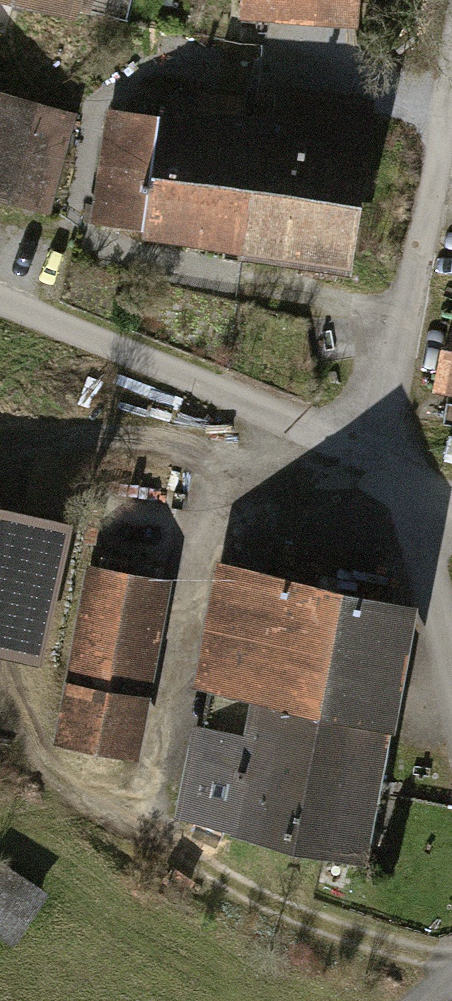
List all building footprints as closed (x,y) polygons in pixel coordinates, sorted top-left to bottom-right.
[(247,19),(366,26),(367,0),(248,0),(247,19)] [(0,78),(0,196),(44,210),(78,103),(0,78)] [(388,116),(323,108),(319,144),(303,142),(289,276),(384,287),(399,157),(384,155),(388,116)] [(153,260),(289,276),(303,142),(169,127),(153,260)] [(0,520),(0,663),(17,667),(49,532),(0,520)] [(167,569),(98,557),(67,736),(136,748),(167,569)] [(412,595),(237,560),(191,792),(365,827),(412,595)] [(0,856),(0,857),(0,924),(19,934),(48,883),(0,856)]
